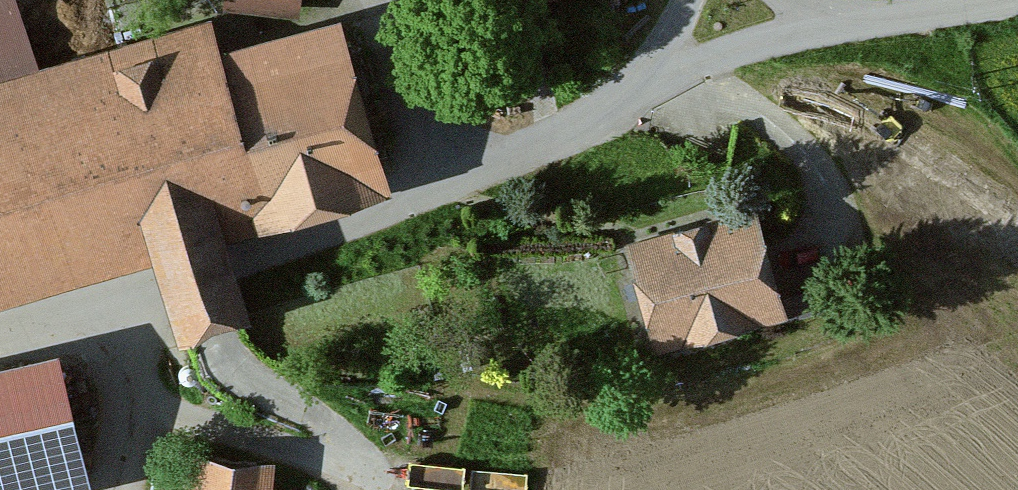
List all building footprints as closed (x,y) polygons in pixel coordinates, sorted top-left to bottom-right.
[(158,264),(165,287),(182,343),(255,321),(237,263),(231,243),(398,193),(347,24),(227,60),(216,22),(40,76),(17,0),(0,0),(0,311),(158,264)] [(754,216),(632,247),(658,349),(780,318),(754,216)] [(0,381),(0,489),(81,489),(51,369),(0,381)] [(193,468),(191,489),(268,489),(270,475),(193,468)]
